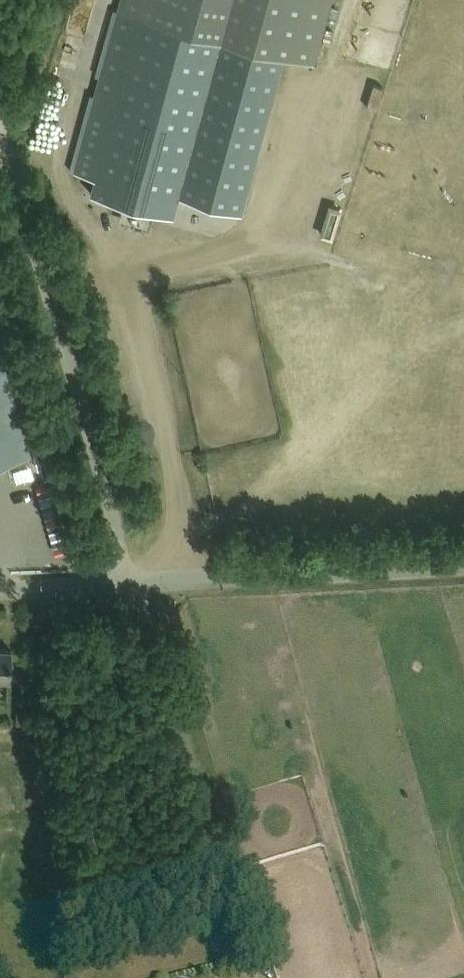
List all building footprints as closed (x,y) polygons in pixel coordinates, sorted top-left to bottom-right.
[(116,12),(74,171),(95,176),(90,194),(170,215),(176,196),(239,213),(281,56),(312,64),(330,0),(141,0),(136,17),(116,12)] [(30,453),(0,350),(0,461),(30,453)] [(11,656),(0,655),(0,686),(9,686),(11,656)] [(23,726),(36,726),(36,712),(23,712),(23,726)]
